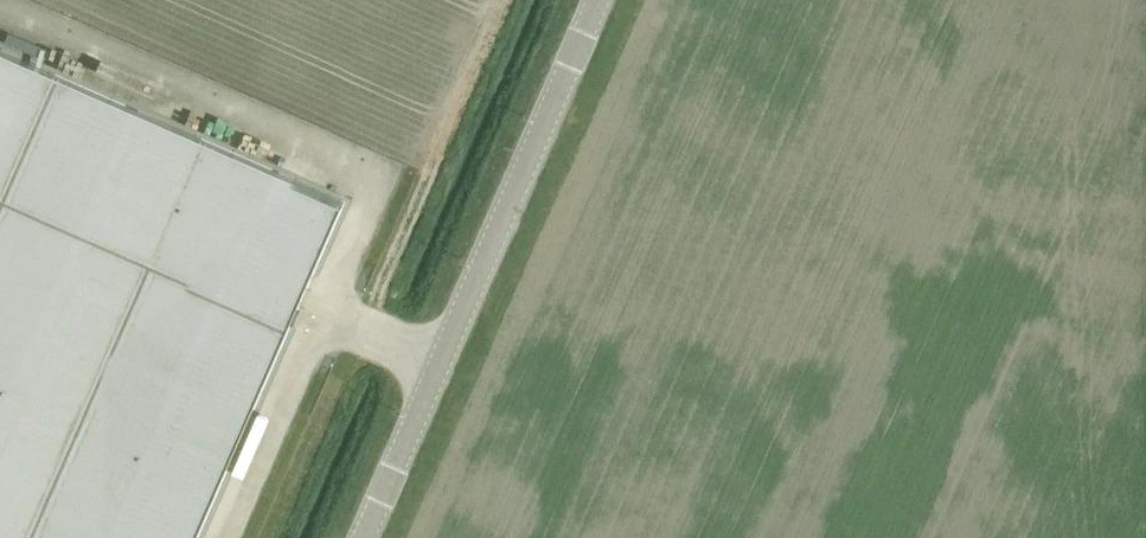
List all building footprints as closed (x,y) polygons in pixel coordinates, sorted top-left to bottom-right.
[(0,51),(0,537),(199,537),(346,203),(0,51)]
